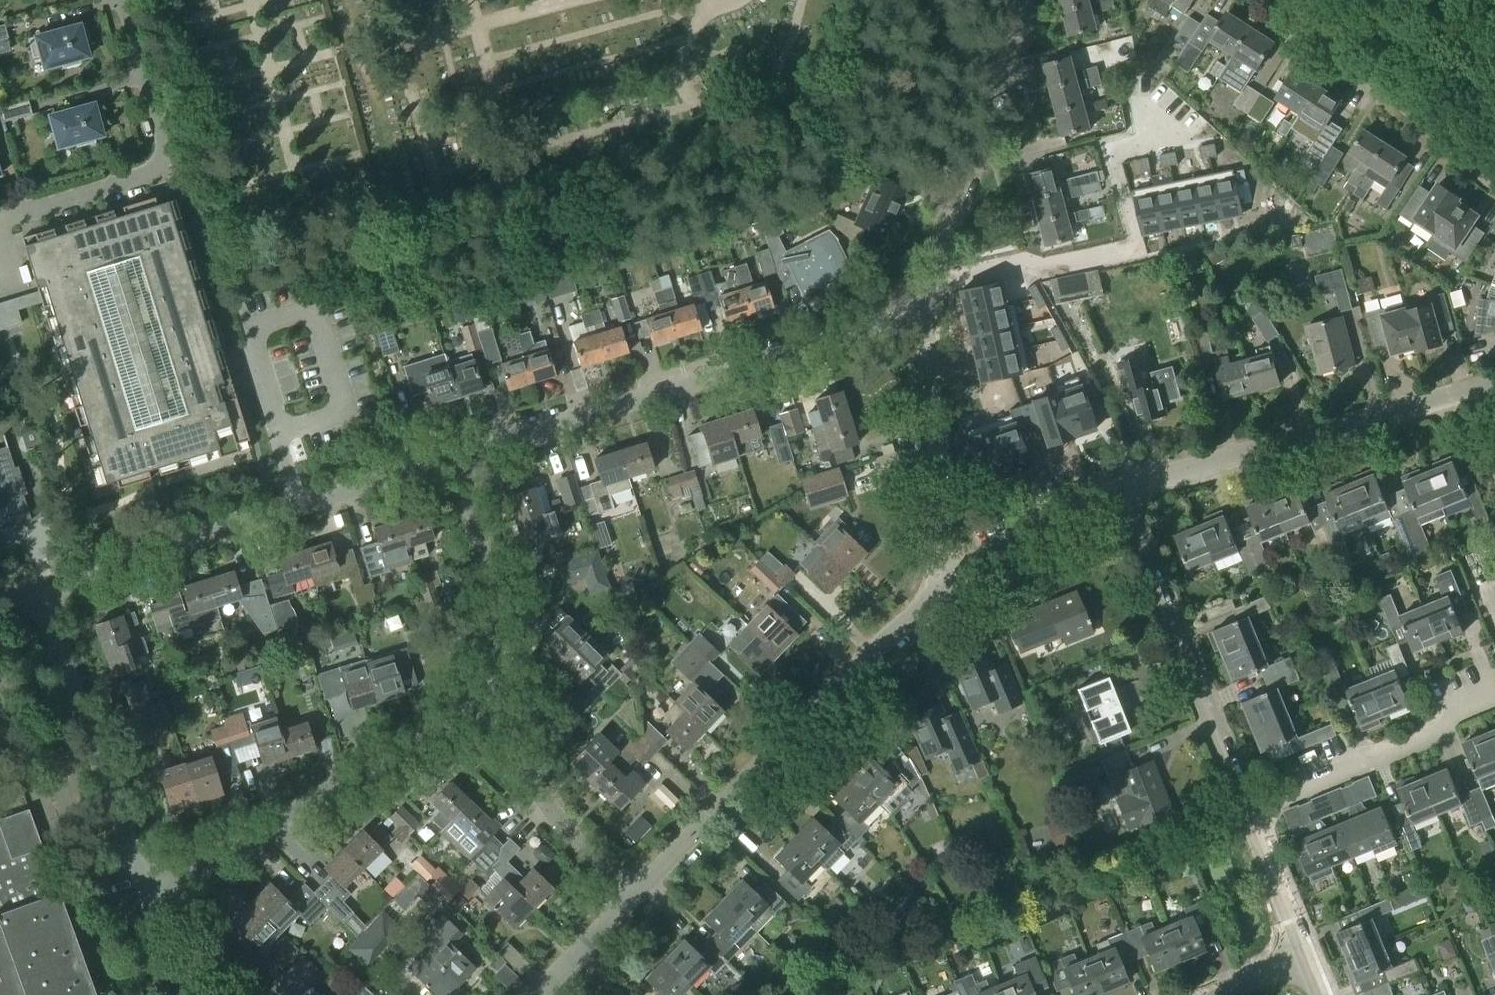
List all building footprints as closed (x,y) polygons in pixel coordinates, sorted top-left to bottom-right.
[(1091,6),(1089,0),(1061,0),(1065,13),(1091,6)] [(1118,10),(1115,0),(1100,4),(1102,14),(1118,10)] [(1149,7),(1157,13),(1165,0),(1154,0),(1149,7)] [(1194,0),(1165,0),(1157,13),(1162,16),(1165,18),(1172,6),(1185,15),(1194,0)] [(1071,37),(1097,30),(1091,6),(1065,13),(1071,37)] [(1157,13),(1153,18),(1158,21),(1162,16),(1157,13)] [(1251,29),(1227,14),(1220,24),(1208,15),(1202,26),(1187,47),(1175,65),(1188,73),(1202,52),(1203,52),(1210,41),(1233,56),(1251,29)] [(1187,47),(1202,26),(1189,18),(1175,39),(1187,47)] [(9,39),(5,25),(0,27),(0,41),(9,39)] [(58,31),(28,40),(33,60),(45,56),(48,69),(62,65),(63,70),(82,64),(81,60),(89,57),(87,48),(92,46),(87,27),(59,35),(58,31)] [(1257,71),(1274,45),(1251,29),(1233,56),(1234,56),(1227,68),(1226,67),(1218,79),(1242,94),(1234,106),(1246,114),(1259,94),(1247,86),(1257,71)] [(1075,74),(1071,58),(1045,65),(1051,89),(1100,76),(1097,68),(1075,74)] [(1218,79),(1226,67),(1218,62),(1210,74),(1218,79)] [(1300,114),(1317,87),(1294,73),(1277,99),(1300,114)] [(1058,113),(1084,106),(1080,92),(1102,86),(1100,76),(1051,89),(1058,113)] [(1341,131),(1328,123),(1341,102),(1317,87),(1300,114),(1301,114),(1294,126),(1293,126),(1286,137),(1294,142),(1301,131),(1316,141),(1304,159),(1319,168),(1323,161),(1341,131)] [(1261,124),(1274,104),(1259,94),(1246,114),(1261,124)] [(1064,137),(1090,130),(1086,115),(1109,109),(1106,100),(1084,106),(1058,113),(1064,137)] [(2,124),(32,115),(29,102),(0,110),(0,118),(2,124)] [(72,110),(50,117),(54,133),(58,132),(62,148),(76,144),(77,149),(96,143),(95,139),(103,136),(101,127),(106,125),(101,106),(73,114),(72,110)] [(1286,137),(1293,126),(1285,120),(1278,132),(1286,137)] [(1357,189),(1385,145),(1364,132),(1350,154),(1363,162),(1357,171),(1356,170),(1348,183),(1357,189)] [(1215,145),(1208,147),(1210,158),(1218,157),(1215,145)] [(1390,184),(1392,180),(1406,159),(1385,145),(1357,189),(1358,189),(1354,195),(1363,200),(1375,182),(1386,189),(1376,204),(1387,211),(1400,190),(1390,184)] [(1208,147),(1200,148),(1202,160),(1210,158),(1208,147)] [(1322,188),(1344,154),(1333,147),(1311,180),(1322,188)] [(1176,153),(1168,155),(1171,166),(1179,165),(1176,153)] [(1168,155),(1161,156),(1163,168),(1171,166),(1168,155)] [(896,164),(879,157),(873,156),(864,177),(875,182),(855,225),(883,238),(905,190),(888,183),(896,164)] [(1149,159),(1141,160),(1143,172),(1151,170),(1149,159)] [(1056,184),(1052,168),(1026,175),(1032,199),(1098,182),(1096,172),(1078,177),(1078,178),(1056,184)] [(1232,173),(1212,178),(1221,218),(1241,213),(1232,173)] [(1212,178),(1192,182),(1201,223),(1221,218),(1212,178)] [(1084,196),(1101,192),(1098,182),(1032,199),(1038,223),(1064,216),(1061,202),(1084,196)] [(1192,182),(1172,187),(1181,227),(1201,223),(1192,182)] [(1460,199),(1439,184),(1432,194),(1420,186),(1402,214),(1415,223),(1415,222),(1435,235),(1436,235),(1460,199)] [(1172,187),(1153,191),(1162,232),(1181,227),(1172,187)] [(1153,191),(1132,196),(1142,236),(1162,232),(1153,191)] [(1108,205),(1115,203),(1112,194),(1106,195),(1108,205)] [(155,200),(155,198),(123,208),(125,216),(116,219),(113,211),(22,239),(39,293),(6,303),(0,305),(0,330),(20,324),(16,310),(41,303),(43,308),(51,306),(54,317),(46,319),(52,338),(60,336),(63,347),(55,349),(61,368),(69,366),(72,377),(65,379),(70,398),(78,395),(82,406),(74,409),(80,428),(87,425),(91,436),(83,439),(89,458),(97,455),(100,466),(92,469),(98,487),(116,482),(118,490),(151,480),(148,472),(158,469),(160,477),(251,448),(231,383),(221,349),(213,352),(210,341),(218,339),(212,320),(204,322),(201,311),(209,309),(203,290),(195,292),(192,281),(199,279),(194,260),(186,262),(182,251),(190,249),(185,230),(177,233),(173,222),(181,219),(175,200),(157,206),(155,200)] [(1466,261),(1485,233),(1473,225),(1480,216),(1459,202),(1461,199),(1460,199),(1436,235),(1435,235),(1433,237),(1454,251),(1453,252),(1466,261)] [(1089,219),(1087,210),(1064,216),(1038,223),(1045,246),(1071,239),(1067,225),(1089,219)] [(766,240),(780,233),(775,220),(761,227),(766,240)] [(850,271),(833,243),(835,242),(828,232),(806,243),(807,244),(786,254),(777,235),(766,241),(767,245),(768,250),(776,272),(789,266),(803,294),(850,271)] [(762,277),(777,273),(776,272),(768,250),(767,245),(756,249),(757,253),(755,253),(762,277)] [(1214,267),(1228,260),(1221,247),(1207,255),(1214,267)] [(1200,265),(1196,250),(1172,255),(1175,270),(1200,265)] [(742,266),(740,261),(733,264),(749,315),(772,308),(764,282),(753,286),(746,264),(742,266)] [(709,312),(721,308),(726,323),(749,315),(733,264),(725,266),(726,271),(722,272),(726,283),(714,285),(710,272),(697,276),(709,312)] [(570,270),(543,278),(549,299),(576,290),(570,270)] [(1353,309),(1343,270),(1315,277),(1320,294),(1335,290),(1340,312),(1353,309)] [(1055,305),(1102,295),(1097,272),(1050,281),(1055,305)] [(667,276),(658,278),(659,281),(662,290),(671,288),(667,276)] [(696,276),(688,279),(693,299),(701,297),(696,276)] [(543,297),(538,279),(521,284),(527,302),(543,297)] [(1374,291),(1371,279),(1354,283),(1357,296),(1374,291)] [(999,280),(959,290),(965,313),(1004,303),(999,280)] [(653,345),(677,338),(662,290),(659,281),(650,284),(660,316),(645,320),(653,345)] [(671,288),(662,290),(677,338),(700,330),(693,306),(678,310),(671,288)] [(1454,329),(1444,295),(1430,299),(1430,300),(1407,306),(1407,305),(1406,305),(1419,351),(1444,344),(1440,333),(1454,329)] [(618,324),(630,320),(622,297),(611,300),(618,324)] [(1481,300),(1477,336),(1478,336),(1494,331),(1494,301),(1481,300)] [(1004,303),(965,313),(970,335),(1009,325),(1004,303)] [(1279,336),(1265,312),(1259,303),(1247,311),(1253,320),(1268,343),(1279,336)] [(1419,351),(1406,305),(1383,312),(1383,311),(1368,315),(1377,347),(1390,343),(1393,355),(1417,348),(1418,351),(1419,351)] [(605,333),(599,310),(589,313),(604,360),(628,353),(620,328),(605,333)] [(581,367),(604,360),(589,313),(580,316),(587,338),(573,343),(581,367)] [(1321,374),(1350,366),(1343,337),(1347,335),(1343,319),(1309,328),(1321,374)] [(390,325),(376,329),(384,357),(398,353),(390,325)] [(1009,325),(970,335),(975,357),(1015,348),(1009,325)] [(468,352),(480,349),(473,326),(461,329),(468,352)] [(527,327),(515,331),(517,336),(529,332),(527,327)] [(489,331),(477,335),(479,342),(487,364),(499,360),(491,338),(489,331)] [(1207,331),(1193,335),(1200,361),(1213,358),(1216,371),(1217,371),(1225,399),(1253,392),(1245,362),(1244,362),(1242,354),(1230,358),(1228,349),(1213,353),(1207,331)] [(536,354),(529,332),(517,336),(531,383),(555,376),(547,351),(536,354)] [(508,390),(531,383),(517,336),(505,340),(511,362),(500,365),(508,390)] [(1253,392),(1280,384),(1272,356),(1273,355),(1270,346),(1256,350),(1258,358),(1245,362),(1253,392)] [(1015,348),(975,357),(981,380),(1020,371),(1015,348)] [(447,362),(445,354),(443,355),(456,398),(482,390),(473,360),(471,354),(447,362)] [(456,398),(443,355),(403,367),(412,398),(427,393),(431,406),(456,398)] [(1152,387),(1149,377),(1150,376),(1145,360),(1118,367),(1125,394),(1133,392),(1141,423),(1166,416),(1163,404),(1180,400),(1175,381),(1152,387)] [(1092,383),(1056,395),(1070,438),(1094,430),(1087,410),(1100,405),(1092,383)] [(819,411),(808,414),(813,430),(849,419),(840,392),(815,400),(819,411)] [(1056,395),(1020,407),(1028,429),(1039,426),(1046,446),(1070,438),(1056,395)] [(1013,426),(990,434),(1004,477),(1028,469),(1016,433),(1028,429),(1020,407),(1008,411),(1013,426)] [(786,438),(803,432),(796,410),(779,415),(782,424),(786,438)] [(738,458),(753,453),(749,440),(760,436),(752,411),(726,419),(734,445),(738,458)] [(712,465),(738,458),(734,445),(726,419),(700,427),(702,432),(688,437),(698,469),(712,464),(712,465)] [(849,419),(813,430),(815,438),(814,438),(824,469),(855,459),(850,446),(857,443),(849,419)] [(778,445),(787,442),(785,438),(786,438),(782,424),(773,427),(778,445)] [(35,425),(20,430),(26,450),(42,446),(35,425)] [(990,434),(954,446),(962,471),(974,467),(980,485),(1004,477),(990,434)] [(32,519),(24,495),(28,494),(20,468),(17,469),(7,436),(5,437),(9,450),(0,453),(0,529),(32,519)] [(627,477),(653,470),(645,444),(620,452),(627,477)] [(600,481),(589,484),(589,486),(598,515),(614,510),(609,495),(631,489),(627,477),(620,452),(594,460),(600,481)] [(1453,463),(1451,458),(1434,465),(1436,469),(1429,472),(1443,509),(1468,499),(1477,521),(1489,516),(1476,484),(1465,489),(1454,462),(1453,463)] [(837,470),(810,479),(815,496),(826,493),(829,501),(846,496),(837,470)] [(1373,476),(1371,471),(1355,478),(1357,483),(1350,485),(1364,520),(1388,511),(1374,476),(1373,476)] [(1421,476),(1419,471),(1402,477),(1404,482),(1403,483),(1414,510),(1403,514),(1422,561),(1433,556),(1421,526),(1446,516),(1443,509),(1429,472),(1421,476)] [(691,495),(700,492),(694,472),(685,474),(688,487),(691,495)] [(573,474),(556,479),(565,507),(582,502),(573,474)] [(691,497),(690,495),(691,495),(688,487),(685,474),(665,481),(671,500),(682,497),(683,499),(691,497)] [(1343,488),(1341,483),(1325,490),(1327,495),(1326,495),(1337,523),(1326,527),(1339,559),(1350,554),(1340,530),(1364,520),(1350,485),(1343,488)] [(551,511),(543,486),(508,497),(516,523),(553,511),(551,511)] [(589,486),(579,489),(583,502),(583,503),(588,518),(598,515),(589,486)] [(1286,534),(1312,524),(1297,488),(1272,498),(1286,534)] [(1263,501),(1261,496),(1244,503),(1256,535),(1246,539),(1259,571),(1270,566),(1261,544),(1286,534),(1272,498),(1263,501)] [(524,548),(550,540),(562,536),(553,511),(516,523),(524,548)] [(1225,517),(1223,513),(1206,519),(1208,524),(1201,527),(1215,562),(1238,553),(1247,575),(1259,571),(1246,539),(1236,543),(1225,517)] [(411,561),(428,556),(424,542),(433,539),(425,514),(399,522),(411,561)] [(1410,565),(1422,561),(1403,514),(1391,519),(1410,565)] [(398,565),(411,561),(399,522),(374,530),(378,543),(360,549),(369,578),(388,573),(386,565),(397,561),(398,565)] [(1190,572),(1215,562),(1201,527),(1176,537),(1190,572)] [(1327,563),(1339,559),(1326,527),(1315,532),(1327,563)] [(846,572),(864,553),(845,534),(827,554),(846,572)] [(304,552),(312,577),(315,589),(348,578),(352,590),(358,588),(365,608),(374,605),(368,584),(363,586),(352,549),(334,555),(330,544),(304,552)] [(827,554),(818,546),(799,565),(808,573),(808,574),(827,592),(846,572),(827,554)] [(557,563),(570,558),(568,550),(554,554),(557,563)] [(563,582),(601,570),(594,551),(570,558),(557,563),(563,582)] [(286,585),(312,577),(304,552),(279,560),(286,585)] [(695,560),(689,567),(699,576),(706,569),(695,560)] [(782,567),(775,560),(768,567),(775,574),(782,567)] [(1383,564),(1370,569),(1374,579),(1387,573),(1383,564)] [(786,585),(791,579),(781,570),(776,575),(786,585)] [(1439,644),(1464,633),(1453,607),(1464,603),(1451,571),(1440,576),(1448,597),(1424,607),(1439,644)] [(423,600),(437,597),(434,588),(441,586),(436,572),(416,578),(423,600)] [(233,574),(208,581),(216,606),(238,600),(263,634),(276,630),(269,607),(261,579),(237,587),(233,574)] [(777,593),(786,585),(776,575),(768,584),(777,593)] [(139,581),(124,587),(127,597),(143,591),(139,581)] [(220,620),(216,606),(208,581),(182,589),(189,614),(190,614),(194,627),(220,620)] [(619,600),(630,596),(626,583),(614,586),(619,600)] [(1091,633),(1076,595),(1034,612),(1034,609),(1007,620),(1020,652),(1061,635),(1064,644),(1091,633)] [(1400,617),(1391,595),(1378,600),(1392,632),(1403,627),(1414,654),(1439,644),(1424,607),(1400,617)] [(778,654),(797,635),(796,633),(806,623),(778,596),(749,626),(778,654)] [(418,612),(440,606),(437,597),(423,600),(424,602),(416,605),(418,612)] [(1224,656),(1259,642),(1250,617),(1271,609),(1267,597),(1236,610),(1240,621),(1214,631),(1215,632),(1210,634),(1216,651),(1221,649),(1224,656)] [(1210,619),(1236,610),(1232,599),(1206,609),(1210,619)] [(286,602),(269,607),(276,630),(281,647),(285,645),(289,642),(291,639),(293,635),(295,630),(295,626),(295,622),(294,617),(293,613),(291,610),(289,607),(286,604),(286,602)] [(171,628),(187,623),(182,605),(166,610),(171,628)] [(374,605),(366,607),(370,618),(378,616),(374,605)] [(157,633),(171,628),(166,610),(152,615),(157,633)] [(560,664),(578,645),(587,637),(559,610),(535,634),(543,643),(541,645),(560,664)] [(105,651),(130,643),(125,629),(138,625),(134,613),(121,617),(96,626),(105,651)] [(316,642),(331,636),(324,621),(322,623),(318,626),(315,630),(314,634),(314,638),(316,641),(316,642)] [(758,674),(778,654),(749,626),(730,645),(740,655),(740,656),(758,674)] [(356,644),(353,633),(346,634),(349,646),(356,644)] [(711,662),(718,654),(699,635),(692,643),(711,662)] [(578,645),(560,664),(579,683),(585,677),(595,686),(600,681),(608,689),(622,674),(612,664),(606,670),(598,663),(606,655),(597,647),(587,637),(578,645)] [(114,677),(139,668),(135,657),(148,653),(142,638),(130,643),(105,651),(114,677)] [(1229,682),(1234,680),(1234,681),(1261,670),(1265,681),(1296,669),(1291,658),(1270,667),(1259,642),(1224,656),(1227,664),(1223,666),(1229,682)] [(692,681),(711,662),(692,643),(673,662),(692,681)] [(1384,717),(1409,707),(1398,680),(1409,676),(1396,645),(1386,650),(1395,672),(1370,682),(1384,717)] [(406,648),(365,661),(365,662),(369,677),(377,702),(404,694),(402,690),(417,685),(406,648)] [(292,654),(296,666),(307,662),(303,651),(292,654)] [(991,672),(985,659),(957,671),(963,683),(960,684),(959,688),(962,695),(966,697),(968,696),(973,708),(983,703),(985,707),(989,709),(996,706),(999,713),(1020,704),(1004,666),(991,672)] [(365,662),(318,676),(325,700),(347,693),(352,709),(377,702),(369,677),(365,662)] [(231,663),(225,664),(222,669),(224,676),(234,673),(231,663)] [(204,668),(194,671),(197,683),(207,680),(204,668)] [(613,708),(631,689),(627,685),(635,675),(627,668),(622,674),(608,689),(601,697),(613,708)] [(1253,728),(1289,713),(1279,689),(1300,680),(1296,669),(1265,681),(1270,693),(1243,703),(1253,728)] [(1378,725),(1376,720),(1384,717),(1370,682),(1345,692),(1336,670),(1325,674),(1338,705),(1348,700),(1359,727),(1360,727),(1362,731),(1378,725)] [(1120,736),(1129,733),(1107,679),(1078,691),(1100,745),(1111,740),(1120,736)] [(130,711),(150,704),(152,704),(144,682),(123,690),(130,711)] [(702,694),(692,684),(675,702),(704,730),(722,712),(703,693),(702,694)] [(137,734),(171,722),(163,700),(152,704),(150,704),(151,708),(130,715),(137,734)] [(685,750),(704,730),(675,702),(663,714),(673,724),(666,732),(685,750)] [(945,719),(939,707),(910,720),(927,759),(937,754),(939,759),(943,760),(951,757),(957,771),(978,762),(957,714),(945,719)] [(1299,738),(1289,713),(1253,728),(1263,753),(1290,743),(1295,754),(1337,737),(1332,724),(1299,738)] [(247,729),(243,714),(224,720),(226,727),(232,748),(255,741),(263,765),(289,757),(281,732),(280,732),(277,720),(247,729)] [(657,751),(667,741),(647,723),(638,733),(657,751)] [(289,757),(314,749),(307,724),(281,732),(289,757)] [(215,755),(185,764),(189,777),(197,802),(223,794),(218,781),(229,778),(225,766),(237,763),(232,748),(226,727),(208,733),(215,755)] [(643,766),(657,751),(638,733),(618,754),(630,766),(636,759),(643,766)] [(589,783),(608,763),(617,753),(598,735),(570,764),(589,783)] [(1120,736),(1111,740),(1114,746),(1122,742),(1120,736)] [(1494,786),(1494,748),(1490,736),(1463,747),(1478,782),(1479,782),(1483,791),(1494,786)] [(915,747),(906,753),(912,759),(921,774),(926,772),(915,747)] [(1126,751),(1099,762),(1108,784),(1119,780),(1127,800),(1116,805),(1128,832),(1172,813),(1166,798),(1162,800),(1154,781),(1158,779),(1151,763),(1134,770),(1126,751)] [(869,760),(852,778),(878,803),(877,804),(884,811),(921,774),(912,759),(906,753),(884,775),(869,760)] [(624,779),(608,763),(589,783),(611,803),(612,802),(620,810),(643,786),(630,774),(624,779)] [(171,811),(197,802),(189,777),(185,764),(159,773),(171,811)] [(1075,772),(1058,778),(1066,796),(1082,790),(1075,772)] [(1459,798),(1448,772),(1425,781),(1439,818),(1463,808),(1471,830),(1483,825),(1470,794),(1459,798)] [(878,803),(852,778),(845,786),(842,783),(842,782),(841,782),(828,795),(848,813),(837,824),(854,842),(868,828),(861,821),(877,804),(878,803)] [(1416,785),(1414,780),(1397,787),(1399,791),(1398,792),(1409,818),(1398,823),(1410,854),(1422,849),(1413,828),(1439,818),(1425,781),(1416,785)] [(442,830),(469,802),(450,784),(432,803),(441,812),(433,820),(442,830)] [(1344,801),(1359,795),(1355,785),(1341,791),(1344,801)] [(1483,825),(1493,821),(1481,789),(1470,794),(1483,825)] [(1364,808),(1363,804),(1359,795),(1344,801),(1348,810),(1356,807),(1373,852),(1374,852),(1376,856),(1398,847),(1383,810),(1371,815),(1364,808)] [(442,830),(467,854),(470,857),(469,859),(480,869),(485,863),(499,849),(502,846),(491,836),(497,830),(469,802),(442,830)] [(1302,818),(1316,812),(1312,802),(1298,808),(1302,818)] [(408,836),(419,824),(400,806),(389,818),(398,827),(408,836)] [(1352,860),(1368,854),(1373,852),(1356,807),(1348,810),(1350,813),(1350,823),(1339,827),(1352,860)] [(29,810),(0,820),(0,829),(0,994),(96,994),(29,810)] [(1314,824),(1320,821),(1316,812),(1302,818),(1306,827),(1314,824)] [(827,835),(811,819),(792,839),(819,864),(826,870),(854,842),(837,824),(827,835)] [(1055,847),(1072,840),(1064,819),(1047,826),(1055,847)] [(1330,869),(1318,836),(1319,835),(1314,824),(1306,827),(1306,840),(1295,845),(1308,878),(1310,877),(1312,884),(1335,875),(1332,868),(1330,869)] [(401,843),(408,836),(398,827),(391,834),(401,843)] [(1330,869),(1332,868),(1352,860),(1339,827),(1319,835),(1318,836),(1330,869)] [(362,869),(378,854),(381,851),(362,832),(344,850),(362,869)] [(796,901),(809,888),(802,881),(819,864),(792,839),(774,858),(786,870),(776,881),(796,901)] [(502,846),(499,849),(485,863),(533,908),(552,888),(533,870),(523,880),(506,863),(510,860),(509,859),(518,850),(508,840),(502,846)] [(552,851),(546,845),(540,845),(535,850),(535,856),(541,862),(548,862),(552,857),(552,851)] [(343,903),(351,896),(343,888),(362,869),(344,850),(324,870),(332,877),(322,886),(326,890),(318,897),(315,894),(314,894),(328,908),(327,908),(343,924),(353,914),(343,903)] [(411,867),(426,881),(435,871),(421,857),(411,867)] [(514,927),(533,908),(485,863),(480,869),(490,880),(481,890),(488,897),(485,900),(514,927)] [(432,910),(442,900),(416,875),(392,900),(404,911),(417,896),(432,910)] [(392,898),(401,890),(393,881),(384,890),(392,898)] [(470,881),(460,891),(468,898),(477,888),(470,881)] [(753,894),(740,881),(721,900),(754,933),(784,903),(763,883),(753,894)] [(328,908),(314,894),(304,884),(293,895),(295,896),(288,903),(270,885),(251,904),(280,933),(306,907),(317,918),(327,908),(328,908)] [(450,904),(459,912),(464,907),(465,901),(458,895),(450,904)] [(1397,897),(1390,900),(1394,911),(1401,908),(1397,897)] [(725,963),(738,950),(754,933),(721,900),(702,920),(715,932),(704,943),(725,963)] [(1347,960),(1383,947),(1373,921),(1395,913),(1394,911),(1390,900),(1358,913),(1363,925),(1337,935),(1347,960)] [(978,903),(967,909),(973,921),(985,916),(978,903)] [(1178,962),(1203,952),(1196,936),(1210,930),(1199,903),(1182,910),(1186,919),(1164,928),(1178,962)] [(261,952),(261,951),(280,933),(251,904),(232,923),(261,952)] [(382,912),(349,949),(367,966),(400,929),(382,912)] [(882,919),(891,928),(898,921),(889,912),(882,919)] [(458,985),(475,967),(451,945),(461,933),(442,915),(422,935),(434,946),(426,954),(458,985)] [(1154,932),(1151,923),(1122,935),(1132,962),(1146,956),(1153,972),(1178,962),(1164,928),(1154,932)] [(1484,942),(1494,938),(1491,931),(1481,935),(1484,942)] [(1122,990),(1120,985),(1125,983),(1119,967),(1132,962),(1122,935),(1095,946),(1099,955),(1087,959),(1100,993),(1104,992),(1105,994),(1110,994),(1122,990)] [(1494,938),(1484,942),(1494,970),(1494,940),(1494,938)] [(694,953),(681,941),(663,960),(689,985),(705,969),(712,976),(725,963),(704,943),(694,953)] [(1393,972),(1383,947),(1347,960),(1351,968),(1346,970),(1353,987),(1357,985),(1358,986),(1386,975),(1390,986),(1420,973),(1416,963),(1393,972)] [(426,954),(418,962),(416,959),(407,969),(434,994),(448,994),(458,985),(426,954)] [(1073,955),(1044,966),(1055,993),(1069,987),(1072,994),(1097,994),(1100,993),(1087,959),(1077,964),(1073,955)] [(492,966),(498,971),(507,962),(501,956),(492,966)] [(328,963),(323,958),(318,959),(314,963),(321,970),(328,963)] [(689,985),(663,960),(644,979),(657,992),(654,994),(679,994),(689,985)] [(1031,993),(1045,987),(1034,960),(1018,967),(1022,977),(1000,986),(1004,994),(1032,994),(1031,993)] [(1422,961),(1416,963),(1420,973),(1426,971),(1422,961)] [(310,986),(322,974),(311,964),(300,976),(310,986)] [(324,982),(333,991),(346,977),(337,968),(324,982)] [(1000,986),(988,991),(984,981),(974,985),(970,975),(953,982),(957,992),(958,994),(1004,994),(1000,986)] [(310,987),(299,977),(282,994),(302,994),(310,987)] [(1390,986),(1366,994),(1394,994),(1390,986)]
